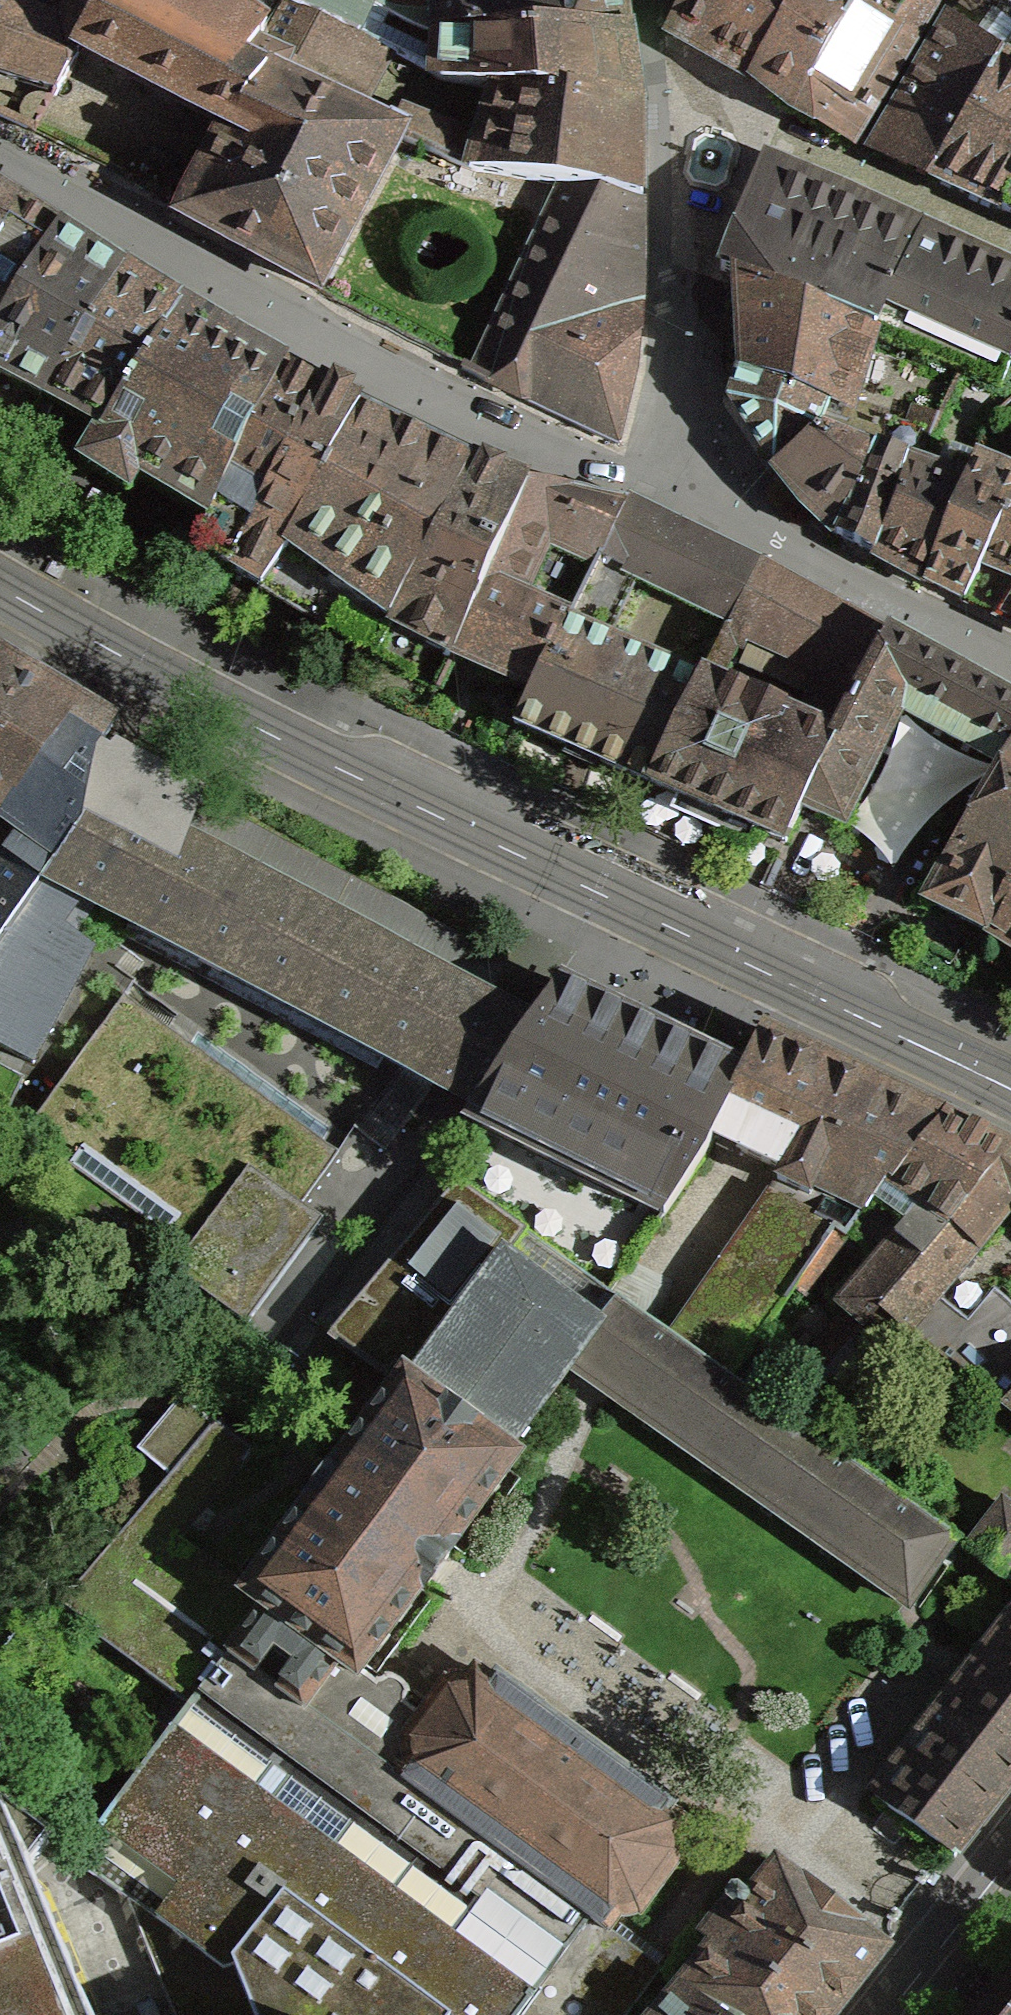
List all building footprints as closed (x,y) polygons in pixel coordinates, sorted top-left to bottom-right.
[(18,4),(0,10),(0,75),(51,91),(50,93),(56,96),(80,53),(82,36),(104,0),(32,0),(18,4)] [(18,4),(16,0),(0,0),(0,10),(18,4)] [(258,72),(245,65),(266,36),(265,35),(222,0),(119,0),(116,3),(112,0),(104,0),(82,36),(80,53),(81,54),(80,56),(81,59),(83,60),(86,59),(87,57),(127,78),(127,82),(130,83),(133,82),(174,101),(173,103),(173,105),(175,106),(178,107),(180,105),(219,126),(220,129),(223,131),(226,129),(227,128),(258,72)] [(265,35),(285,4),(281,0),(222,0),(265,35)] [(383,26),(390,11),(368,0),(281,0),(285,4),(286,3),(378,45),(434,75),(494,87),(639,110),(631,52),(627,30),(479,38),(438,31),(436,52),(383,26)] [(390,11),(432,30),(438,31),(479,38),(627,30),(622,0),(368,0),(390,11)] [(670,32),(694,45),(753,78),(798,0),(665,0),(670,32)] [(934,8),(923,0),(856,0),(856,1),(854,0),(798,0),(753,78),(758,81),(767,88),(798,112),(853,140),(934,8)] [(948,25),(1002,63),(1010,51),(1010,0),(967,0),(951,23),(948,25)] [(292,52),(279,84),(278,86),(402,138),(470,165),(478,141),(444,125),(450,114),(365,75),(378,45),(286,3),(285,4),(265,35),(266,36),(292,52)] [(933,179),(1000,65),(1002,63),(948,25),(875,150),(889,157),(933,179)] [(933,179),(963,193),(1010,215),(1010,72),(1000,65),(933,179)] [(402,138),(278,86),(279,84),(258,72),(227,128),(180,213),(210,230),(319,289),(402,138)] [(640,130),(639,110),(494,87),(478,141),(470,165),(474,167),(563,183),(641,198),(640,130)] [(1010,360),(1010,269),(940,238),(859,202),(764,160),(734,236),(720,272),(737,278),(737,275),(874,329),(873,334),(1000,385),(1010,360)] [(619,445),(637,371),(625,365),(640,339),(641,234),(641,198),(563,183),(473,375),(619,445)] [(60,234),(0,196),(0,331),(60,234)] [(60,234),(0,331),(0,429),(19,441),(40,402),(119,272),(76,245),(60,234)] [(199,320),(119,272),(40,402),(100,436),(82,463),(96,471),(128,492),(136,479),(209,522),(283,369),(199,320)] [(817,434),(870,453),(872,454),(884,423),(885,420),(852,411),(873,334),(874,329),(737,275),(737,278),(740,343),(741,369),(829,403),(817,434)] [(254,527),(252,525),(320,389),(296,376),(283,369),(209,522),(193,546),(206,554),(230,568),(254,527)] [(742,418),(775,467),(817,434),(829,403),(741,369),(741,372),(731,400),(742,418)] [(332,395),(320,389),(252,525),(254,527),(230,568),(239,574),(259,586),(357,408),(332,395)] [(921,436),(929,439),(939,416),(914,407),(905,431),(884,423),(872,454),(870,453),(837,537),(857,546),(876,555),(906,464),(921,436)] [(289,604),(373,655),(467,463),(418,438),(395,426),(357,408),(259,586),(289,604)] [(793,494),(798,500),(800,499),(811,512),(816,517),(830,530),(837,537),(870,453),(817,434),(775,467),(790,485),(795,493),(793,494)] [(486,470),(467,463),(373,655),(389,663),(435,688),(451,656),(449,654),(525,484),(521,483),(486,470)] [(924,582),(967,484),(939,475),(906,464),(876,555),(899,568),(924,582)] [(975,465),(967,484),(924,582),(938,589),(960,599),(999,518),(1010,524),(1010,480),(975,465)] [(449,654),(451,656),(469,664),(533,691),(628,500),(621,498),(553,488),(525,484),(449,654)] [(650,783),(700,681),(608,640),(639,577),(730,621),(758,564),(653,513),(628,500),(533,691),(517,725),(553,740),(650,783)] [(1010,624),(1010,524),(999,518),(960,599),(990,614),(1010,624)] [(730,621),(702,676),(719,684),(736,649),(743,652),(749,639),(823,673),(801,721),(834,735),(886,631),(824,598),(758,564),(730,621)] [(799,806),(842,827),(901,712),(1004,768),(925,901),(938,907),(986,931),(1010,879),(1010,700),(978,680),(886,631),(834,735),(799,806)] [(21,843),(0,866),(0,939),(77,832),(91,760),(93,757),(92,756),(108,732),(0,667),(0,829),(21,843)] [(719,684),(702,676),(700,681),(650,783),(714,815),(783,842),(799,806),(834,735),(801,721),(784,713),(785,709),(753,695),(751,698),(719,684)] [(195,807),(197,802),(112,758),(106,764),(93,757),(91,760),(77,832),(0,939),(0,1055),(29,1070),(87,960),(54,933),(75,903),(439,1095),(442,1091),(473,1107),(526,1031),(481,1007),(502,968),(270,846),(195,807)] [(986,931),(1002,941),(1010,947),(1010,879),(986,931)] [(707,1144),(737,1080),(597,1011),(555,990),(526,1031),(473,1107),(462,1123),(658,1220),(707,1144)] [(334,1157),(120,1000),(19,1137),(182,1256),(167,1275),(242,1329),(250,1318),(319,1224),(297,1208),(334,1157)] [(737,1080),(707,1144),(777,1177),(773,1186),(771,1185),(765,1200),(666,1344),(726,1386),(790,1294),(830,1237),(841,1244),(845,1238),(882,1186),(888,1189),(943,1123),(808,1061),(758,1037),(737,1080)] [(877,1316),(1009,1155),(962,1133),(943,1123),(888,1189),(882,1186),(845,1238),(874,1261),(833,1309),(842,1316),(798,1369),(818,1386),(854,1340),(875,1315),(877,1316)] [(1009,1155),(877,1316),(916,1346),(1010,1418),(1010,1319),(989,1299),(963,1330),(932,1304),(1009,1211),(1010,1213),(1010,1157),(1009,1155)] [(415,1722),(400,1711),(401,1708),(400,1706),(401,1702),(403,1699),(400,1693),(396,1689),(394,1687),(387,1684),(381,1685),(379,1687),(377,1688),(375,1689),(373,1688),(371,1690),(356,1679),(431,1576),(513,1464),(505,1458),(567,1373),(604,1398),(605,1396),(903,1607),(948,1543),(726,1386),(666,1344),(454,1192),(327,1341),(393,1389),(240,1596),(238,1600),(258,1614),(224,1659),(395,1786),(397,1782),(603,1934),(614,1919),(617,1920),(619,1921),(623,1922),(627,1921),(629,1920),(632,1916),(635,1917),(676,1861),(674,1859),(676,1857),(677,1855),(677,1850),(676,1846),(674,1842),(672,1841),(680,1829),(663,1815),(666,1810),(629,1782),(626,1781),(532,1712),(530,1710),(492,1682),(489,1687),(471,1675),(462,1686),(459,1685),(457,1684),(454,1684),(452,1684),(448,1686),(446,1687),(443,1690),(441,1688),(415,1722)] [(830,1237),(790,1294),(800,1301),(841,1244),(830,1237)] [(877,1316),(875,1315),(854,1340),(896,1372),(916,1346),(877,1316)] [(240,1596),(172,1545),(248,1456),(244,1453),(246,1451),(217,1426),(213,1429),(97,1566),(129,1589),(224,1659),(258,1614),(238,1600),(240,1596)] [(1010,1580),(1010,1519),(1000,1510),(965,1555),(1006,1587),(1010,1580)] [(95,1564),(57,1609),(93,1637),(129,1589),(97,1566),(95,1564)] [(655,1977),(652,1974),(648,1979),(605,1948),(609,1943),(601,1937),(603,1934),(397,1782),(395,1786),(224,1659),(129,1589),(93,1637),(89,1642),(185,1712),(71,1866),(155,1925),(219,1973),(278,1898),(438,2014),(627,2014),(655,1977)] [(949,1865),(993,1808),(1010,1784),(1010,1623),(870,1804),(949,1865)] [(21,1878),(45,1846),(0,1814),(0,2014),(77,2014),(21,1878)] [(675,1991),(708,2014),(834,2014),(881,1954),(771,1868),(743,1904),(742,1902),(733,1894),(728,1894),(723,1900),(724,1905),(733,1913),(737,1912),(675,1991)] [(175,2014),(438,2014),(278,1898),(219,1973),(155,1925),(153,1927),(144,1939),(175,2014)] [(675,1991),(655,2014),(708,2014),(675,1991)]
